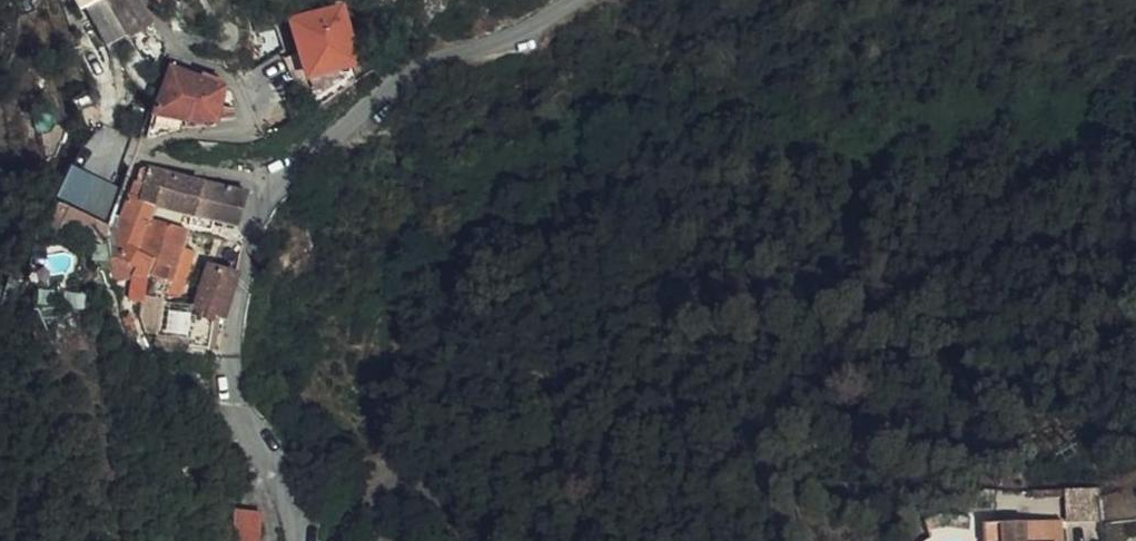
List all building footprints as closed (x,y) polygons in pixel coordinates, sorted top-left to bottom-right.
[(78,12),(83,8),(96,0),(71,0),(78,12)] [(83,8),(88,18),(111,5),(107,0),(96,0),(83,8)] [(111,5),(130,37),(153,24),(138,0),(107,0),(111,5)] [(357,64),(341,8),(291,21),(306,79),(357,64)] [(175,71),(170,69),(146,137),(172,131),(175,119),(186,120),(198,80),(175,71)] [(194,122),(211,122),(212,122),(219,121),(233,118),(233,110),(219,107),(223,89),(198,80),(186,120),(194,122)] [(175,119),(172,131),(184,128),(186,120),(175,119)] [(58,197),(83,209),(95,178),(72,167),(69,172),(58,197)] [(163,172),(145,168),(140,172),(129,200),(156,206),(163,172)] [(180,176),(163,172),(156,206),(173,211),(180,176)] [(203,182),(180,176),(173,211),(188,214),(193,216),(203,182)] [(83,209),(108,221),(119,190),(95,178),(83,209)] [(228,188),(203,182),(193,216),(213,221),(220,222),(228,188)] [(237,227),(247,193),(228,188),(220,222),(237,227)] [(116,232),(117,233),(143,242),(151,219),(156,206),(129,200),(116,232)] [(173,211),(156,206),(151,219),(159,222),(174,227),(189,232),(191,227),(186,225),(188,214),(173,211)] [(209,232),(213,221),(193,216),(188,214),(186,225),(191,227),(209,232)] [(159,222),(152,244),(147,257),(154,261),(155,262),(162,264),(174,227),(159,222)] [(184,249),(189,232),(174,227),(162,264),(178,271),(184,249)] [(143,242),(117,233),(123,263),(136,269),(133,279),(148,281),(150,276),(155,262),(154,261),(147,257),(152,244),(143,242)] [(196,253),(184,249),(178,271),(174,283),(185,287),(196,253)] [(155,262),(150,276),(174,283),(178,271),(162,264),(155,262)] [(197,300),(194,308),(209,313),(225,318),(237,278),(237,275),(207,266),(197,300)] [(130,292),(130,293),(146,295),(147,292),(148,282),(148,281),(133,279),(130,292)] [(189,328),(187,352),(204,352),(209,313),(194,308),(192,314),(189,328)] [(1073,493),(1068,493),(1069,518),(1103,516),(1103,494),(1101,494),(1073,493)] [(233,540),(259,540),(261,513),(236,510),(233,540)] [(936,520),(937,531),(950,529),(971,533),(971,520),(945,517),(936,520)] [(1063,522),(994,526),(994,540),(1064,540),(1063,522)] [(994,526),(986,526),(986,540),(994,540),(994,526)]
